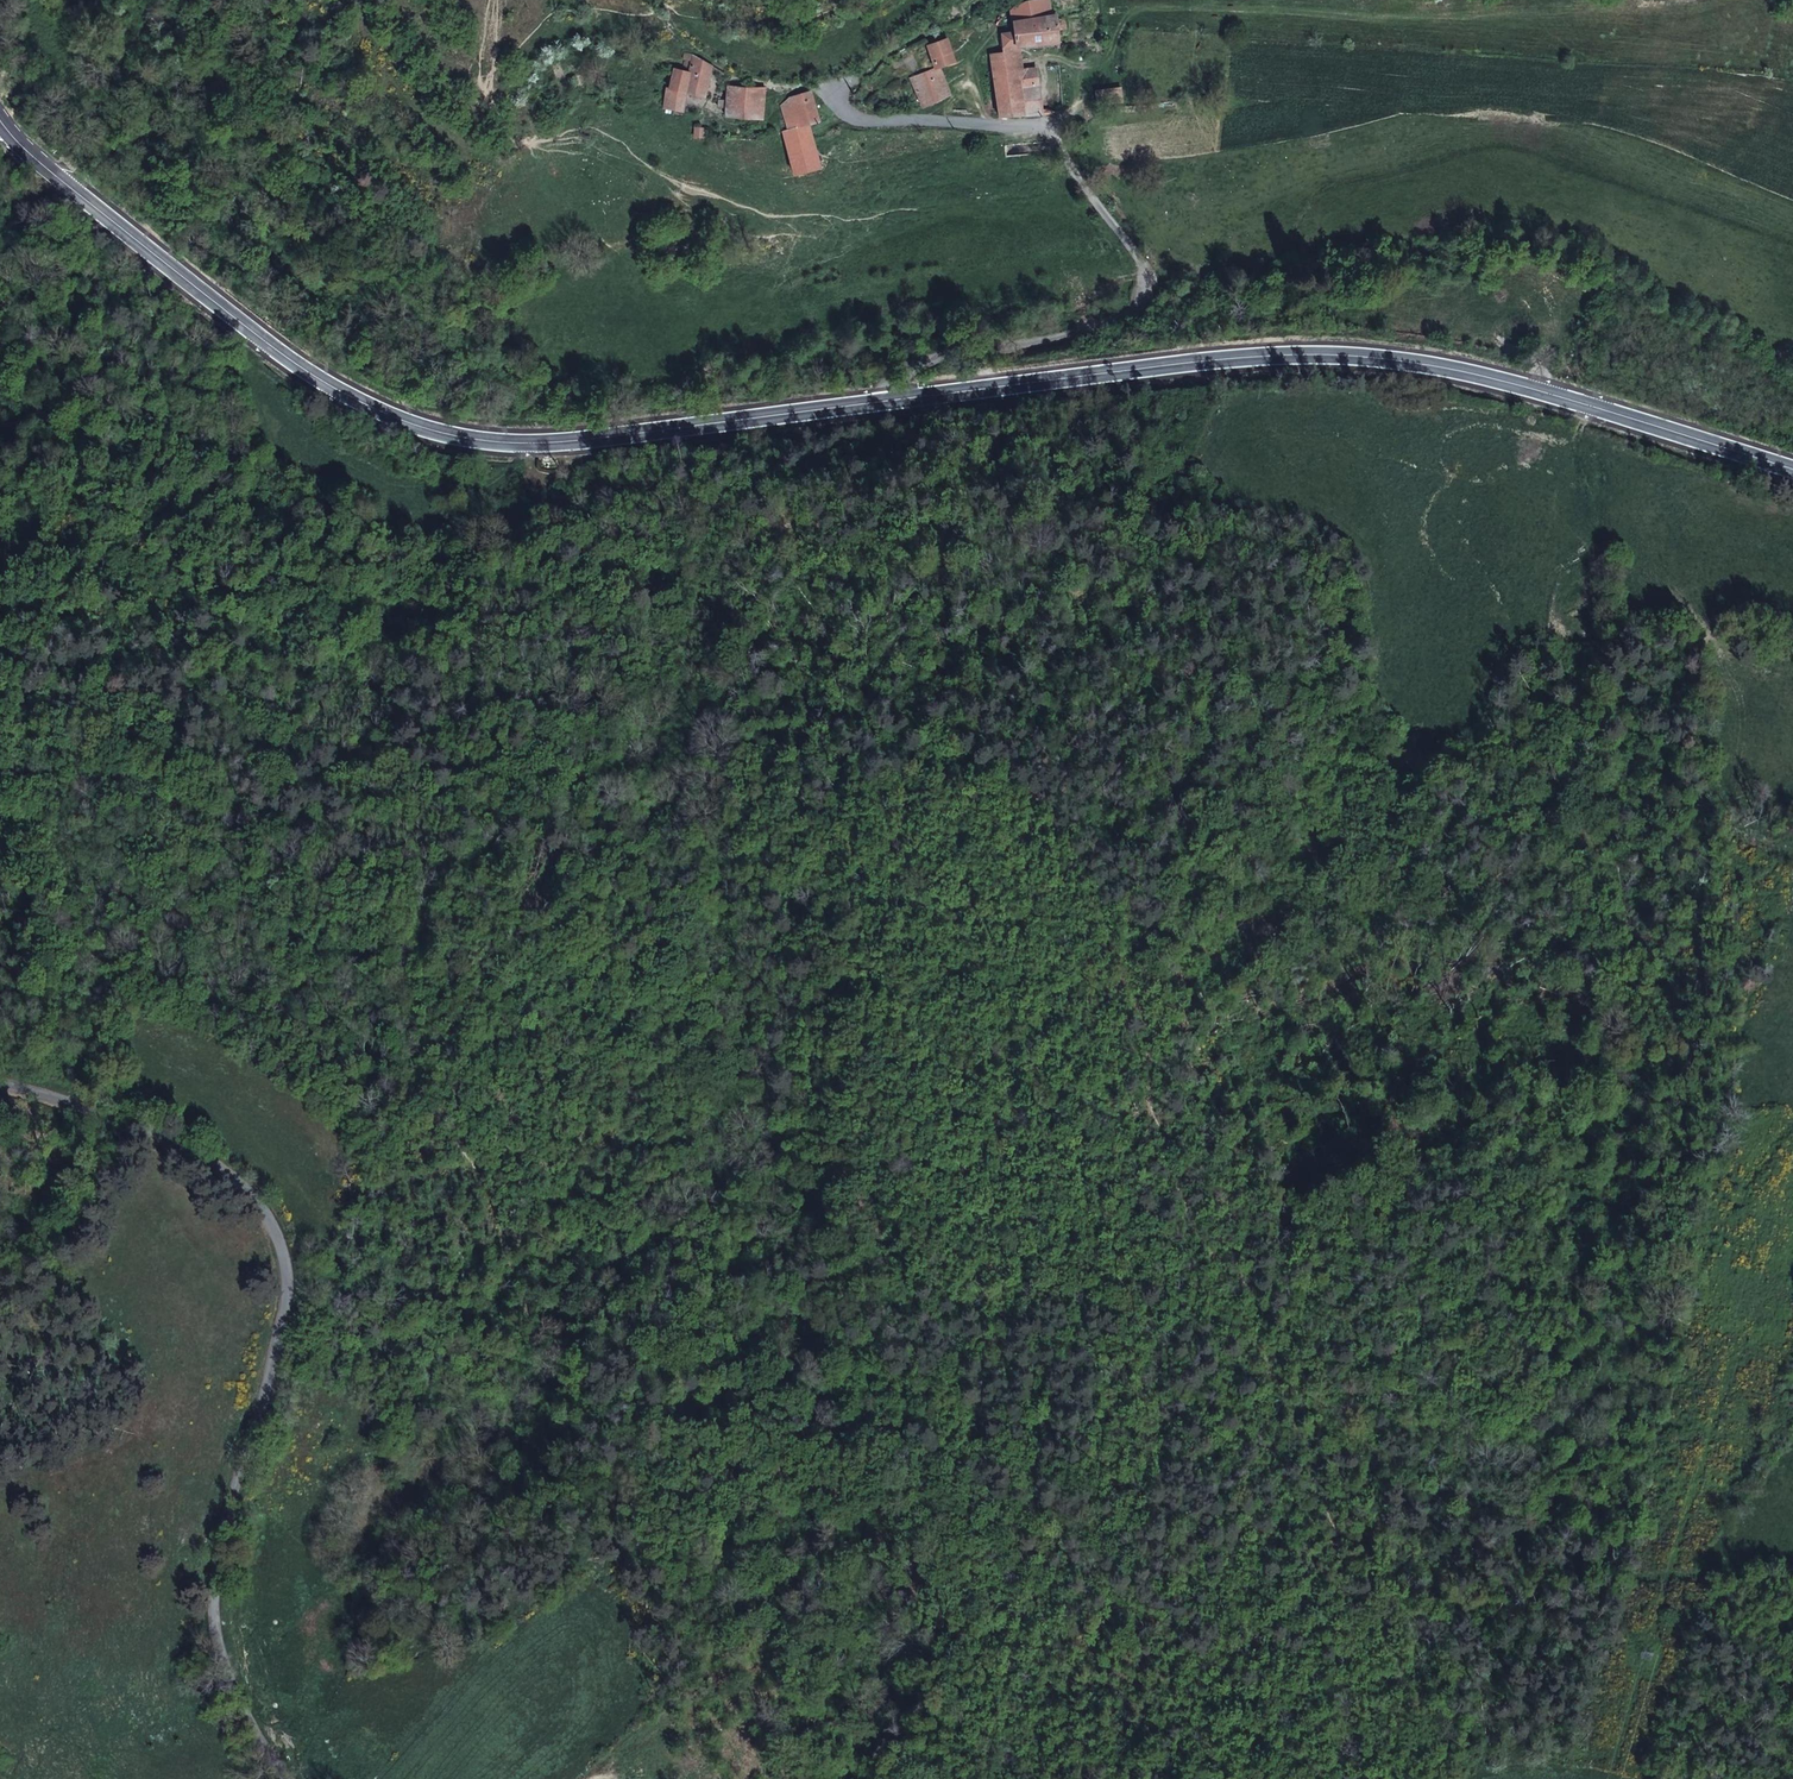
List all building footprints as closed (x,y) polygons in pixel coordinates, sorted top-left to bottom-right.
[(1057,11),(1015,16),(1017,27),(1008,28),(1010,47),(992,50),(1001,116),(1040,112),(1038,89),(1036,67),(1023,68),(1020,45),(1060,38),(1060,29),(1067,27),(1066,17),(1057,17),(1057,11)] [(674,88),(672,107),(671,111),(693,114),(697,94),(718,97),(723,67),(714,61),(704,53),(701,70),(684,68),(681,89),(674,88)] [(919,76),(931,104),(933,108),(959,98),(946,66),(919,76)] [(766,122),(772,89),(767,85),(737,83),(735,98),(729,98),(727,110),(733,111),(732,118),(766,122)] [(828,116),(823,92),(793,100),(796,122),(791,123),(802,175),(829,168),(818,119),(828,116)] [(707,131),(696,127),(694,137),(706,139),(707,131)]
